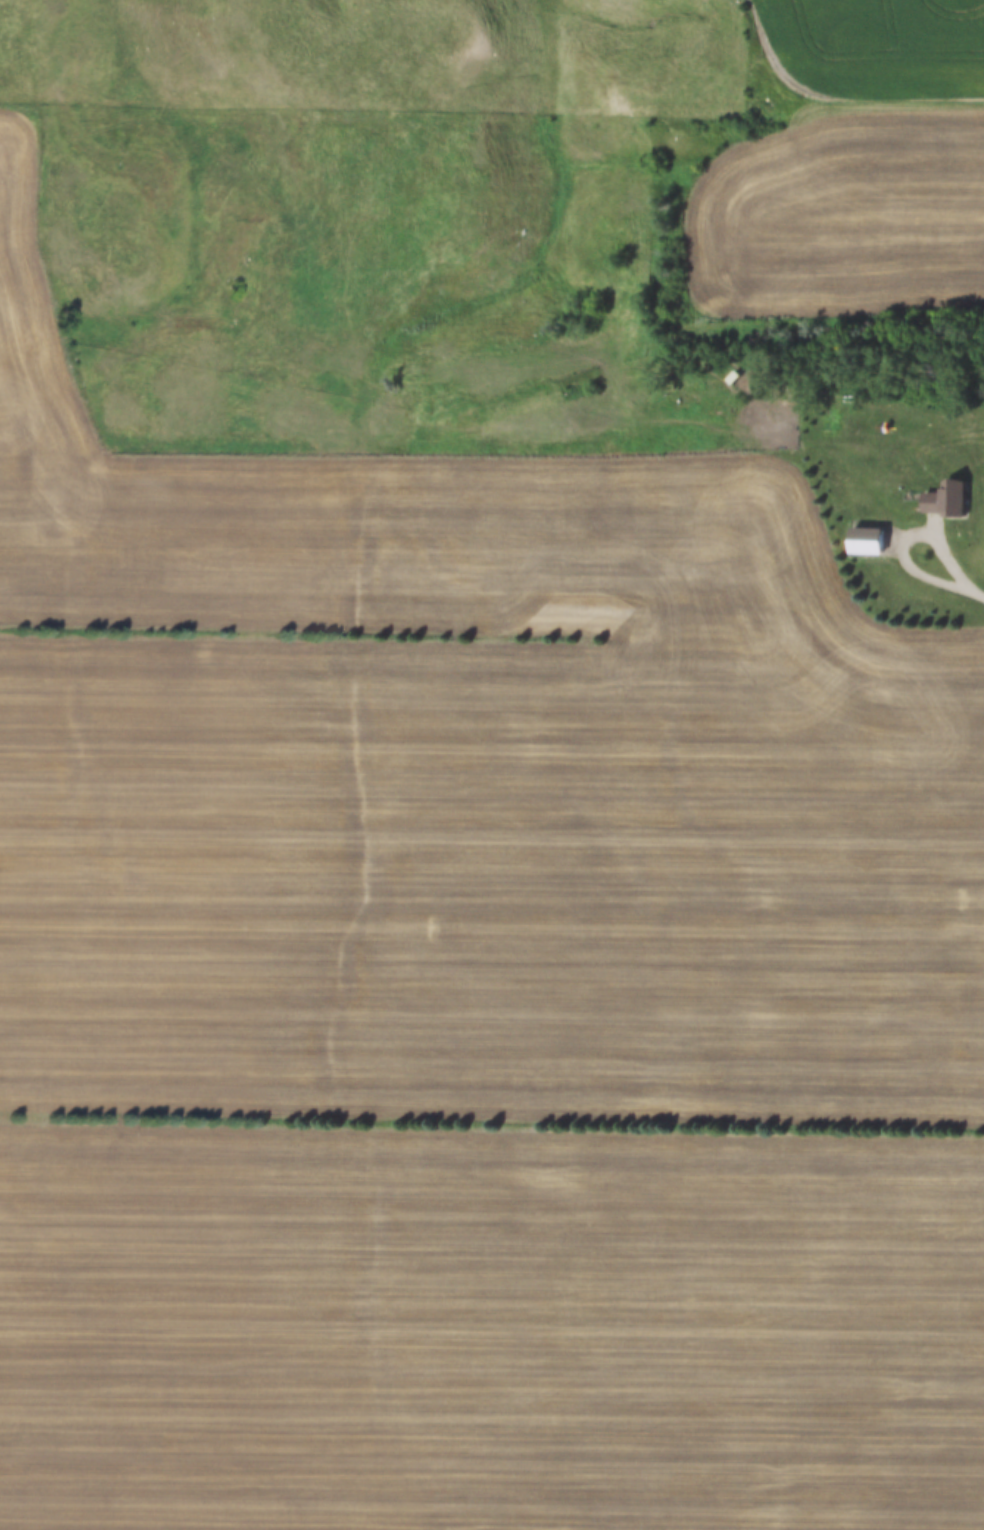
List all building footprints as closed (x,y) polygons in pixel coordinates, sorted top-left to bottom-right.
[(733,385),(742,377),(737,371),(728,379),(733,385)] [(946,492),(927,492),(926,514),(967,515),(968,479),(947,478),(946,492)]
